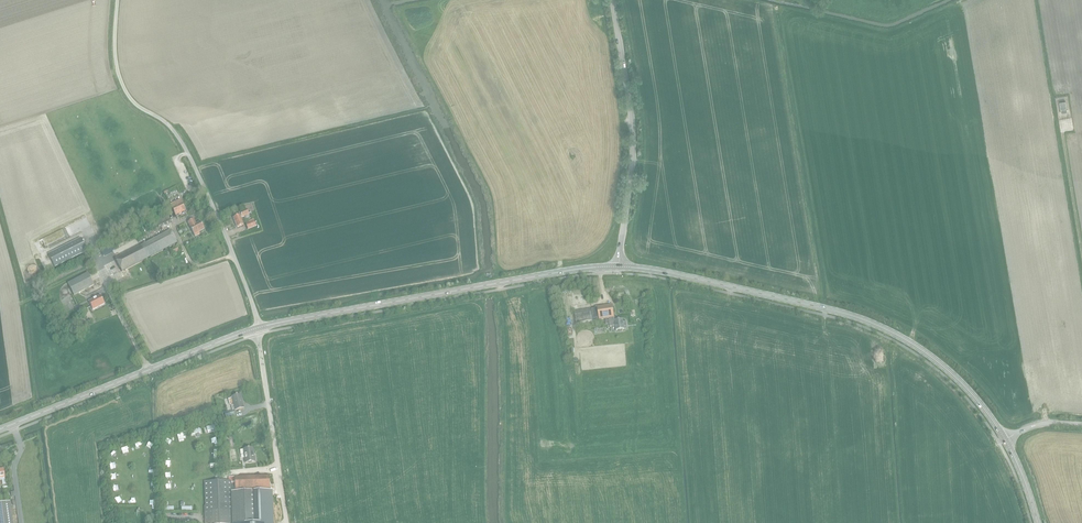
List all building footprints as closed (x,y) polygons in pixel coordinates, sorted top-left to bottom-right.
[(180,199),(170,204),(175,215),(175,216),(185,211),(180,199)] [(240,215),(234,218),(238,228),(244,225),(242,218),(250,215),(248,210),(239,213),(240,215)] [(160,226),(171,221),(167,214),(156,218),(160,226)] [(199,231),(204,229),(200,221),(196,224),(194,219),(188,222),(194,234),(195,236),(200,233),(199,231)] [(246,224),(248,229),(257,226),(255,221),(246,224)] [(147,259),(177,243),(171,231),(141,246),(147,259)] [(87,250),(81,238),(48,254),(54,267),(87,250)] [(103,256),(113,251),(111,246),(101,251),(103,256)] [(141,246),(115,260),(122,272),(147,259),(141,246)] [(88,274),(83,276),(68,284),(74,296),(94,286),(88,274)] [(105,304),(100,295),(88,302),(93,310),(105,304)] [(575,321),(594,318),(599,318),(599,319),(614,317),(612,305),(574,312),(575,321)] [(624,326),(627,325),(626,321),(623,322),(623,319),(614,321),(616,331),(624,329),(624,326)] [(232,396),(232,397),(228,398),(230,404),(234,403),(235,410),(244,407),(241,394),(232,396)] [(246,463),(255,461),(253,447),(243,449),(246,463)] [(204,482),(205,522),(272,522),(272,514),(273,514),(272,490),(270,490),(269,476),(234,477),(230,477),(230,481),(204,482)] [(0,503),(0,522),(13,522),(10,502),(0,503)]
